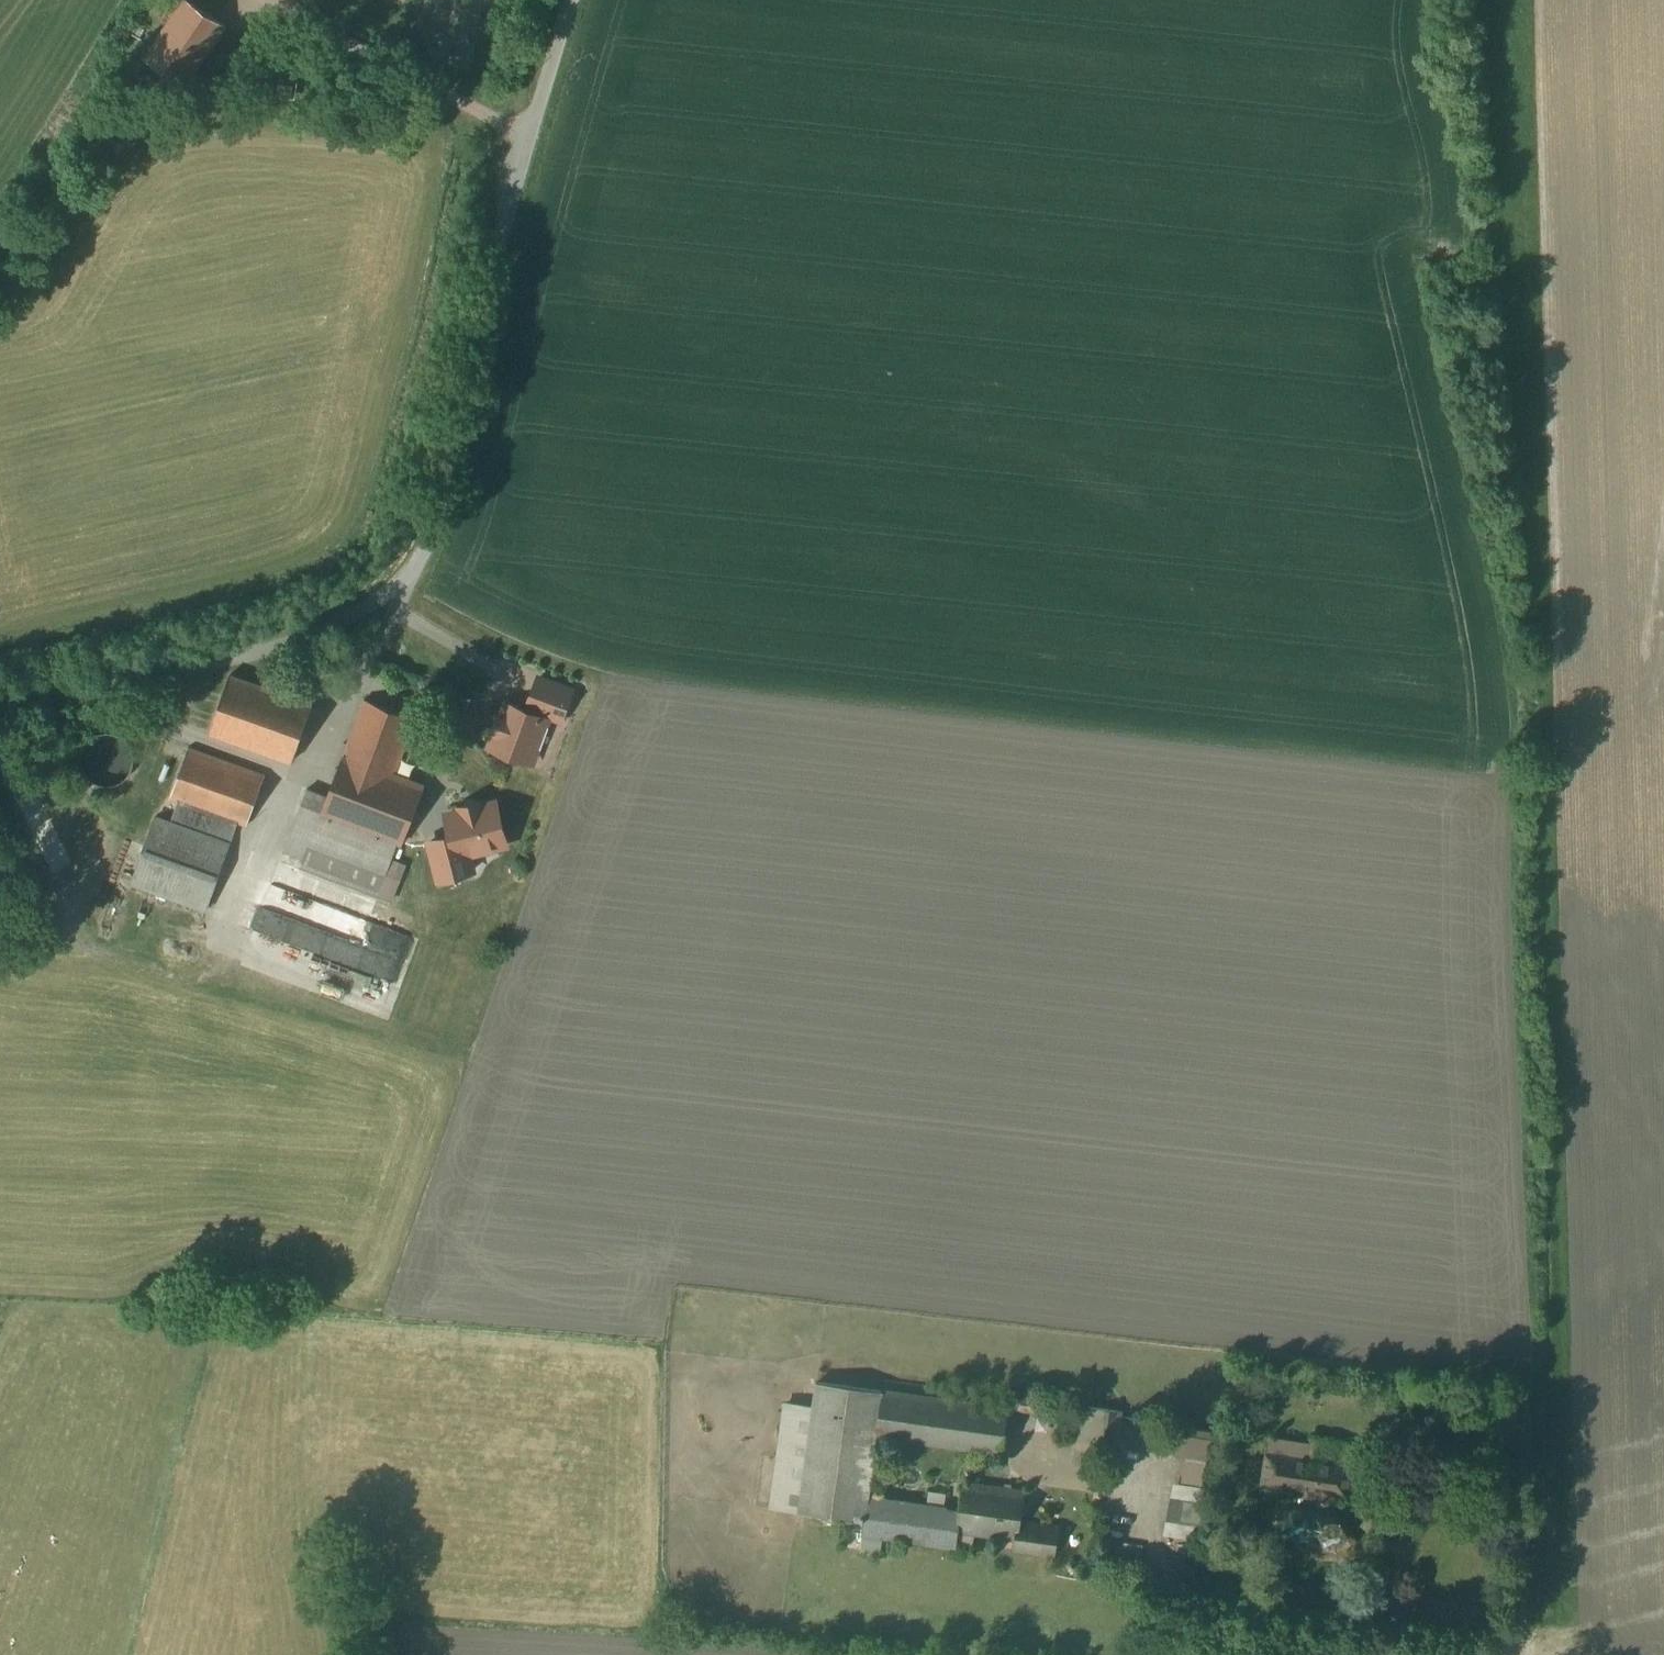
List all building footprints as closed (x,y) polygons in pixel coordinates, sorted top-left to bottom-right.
[(189,0),(186,0),(146,59),(186,86),(226,26),(189,0)] [(262,686),(231,675),(210,732),(293,762),(319,688),(268,669),(262,686)] [(365,700),(329,797),(308,789),(285,850),(306,858),(311,845),(387,874),(399,842),(383,836),(404,780),(394,776),(416,719),(365,700)] [(123,736),(115,734),(105,735),(95,741),(89,748),(87,757),(86,764),(89,772),(95,780),(103,785),(116,786),(124,784),(134,775),(138,767),(139,758),(136,749),(131,741),(123,736)] [(266,776),(189,748),(171,798),(179,801),(172,822),(156,817),(132,884),(206,910),(238,822),(248,826),(266,776)] [(469,804),(404,780),(383,836),(399,842),(448,861),(469,804)] [(883,1391),(818,1382),(814,1408),(800,1512),(865,1522),(869,1497),(878,1433),(883,1392),(883,1391)] [(1007,1409),(896,1393),(896,1394),(883,1392),(878,1433),(891,1435),(890,1437),(1001,1452),(1007,1409)] [(787,1404),(773,1508),(800,1512),(814,1408),(787,1404)] [(1098,1439),(1102,1410),(1072,1407),(1071,1433),(1098,1439)] [(1123,1413),(1102,1410),(1098,1439),(1119,1441),(1123,1413)] [(1351,1467),(1309,1461),(1309,1458),(1299,1457),(1298,1459),(1268,1454),(1264,1481),(1293,1486),(1291,1505),(1290,1505),(1286,1532),(1322,1537),(1322,1539),(1330,1544),(1339,1544),(1348,1540),(1352,1531),(1351,1522),(1346,1515),(1338,1511),(1329,1512),(1329,1511),(1324,1510),(1327,1491),(1347,1494),(1351,1467)] [(1024,1491),(966,1483),(961,1513),(959,1531),(1017,1540),(1015,1550),(1055,1556),(1059,1528),(1020,1522),(1024,1491)] [(947,1508),(869,1497),(865,1522),(864,1533),(957,1546),(959,1531),(961,1513),(946,1511),(947,1508)]
